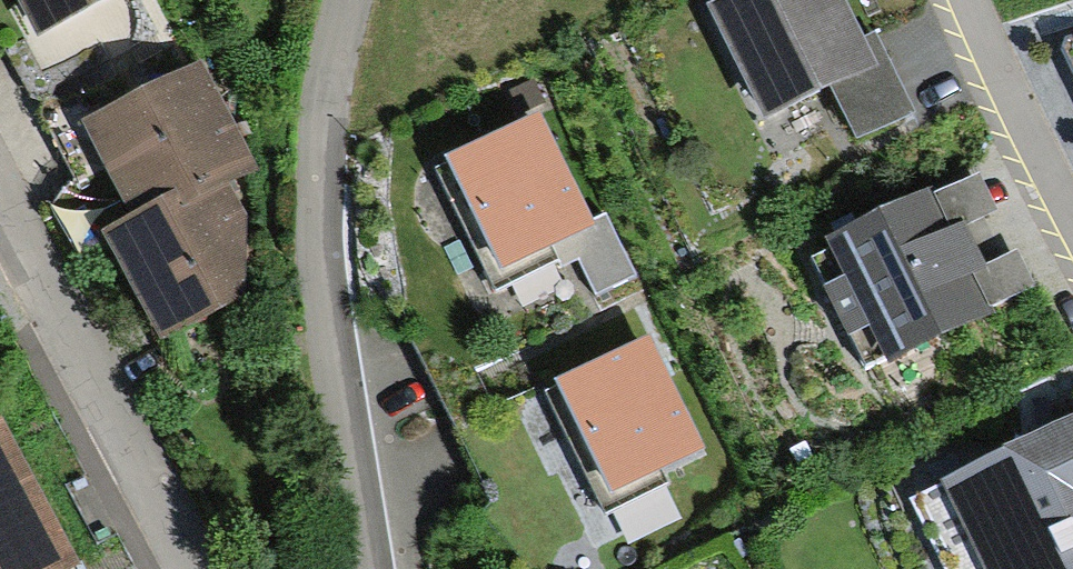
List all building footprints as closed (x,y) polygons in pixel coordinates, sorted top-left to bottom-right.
[(27,23),(76,0),(16,0),(27,23)] [(709,3),(759,115),(827,84),(849,132),(902,108),(868,33),(853,39),(835,0),(716,0),(709,3)] [(192,70),(84,125),(133,221),(106,235),(157,334),(233,295),(234,219),(213,180),(241,166),(192,70)] [(538,123),(440,165),(487,275),(586,233),(538,123)] [(918,199),(828,240),(882,358),(979,313),(959,270),(975,262),(958,224),(934,235),(918,199)] [(624,243),(583,260),(599,299),(640,283),(624,243)] [(640,340),(538,387),(591,501),(693,453),(640,340)] [(86,560),(4,408),(0,410),(0,568),(69,568),(86,560)] [(947,491),(985,568),(1072,568),(1072,431),(947,491)]
